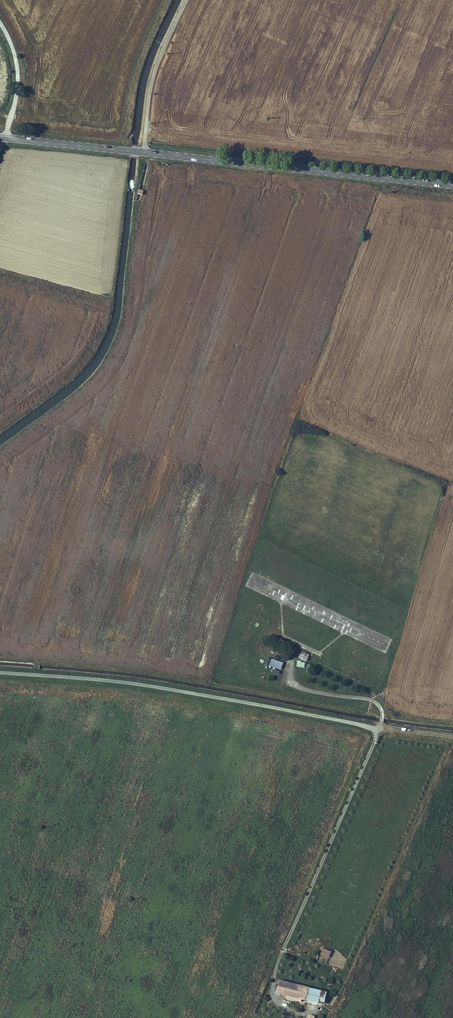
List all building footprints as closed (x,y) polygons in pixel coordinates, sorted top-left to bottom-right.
[(309,655),(302,652),(299,659),(306,661),(309,655)] [(282,663),(266,658),(264,664),(280,669),(282,663)] [(329,958),(332,952),(321,947),(318,953),(329,958)] [(276,994),(281,995),(284,983),(279,981),(276,994)] [(307,995),(319,998),(320,991),(284,983),(281,995),(306,1001),(307,995)] [(320,991),(319,998),(317,1004),(323,1005),(326,993),(320,991)] [(317,1004),(319,998),(307,995),(306,1001),(317,1004)]
